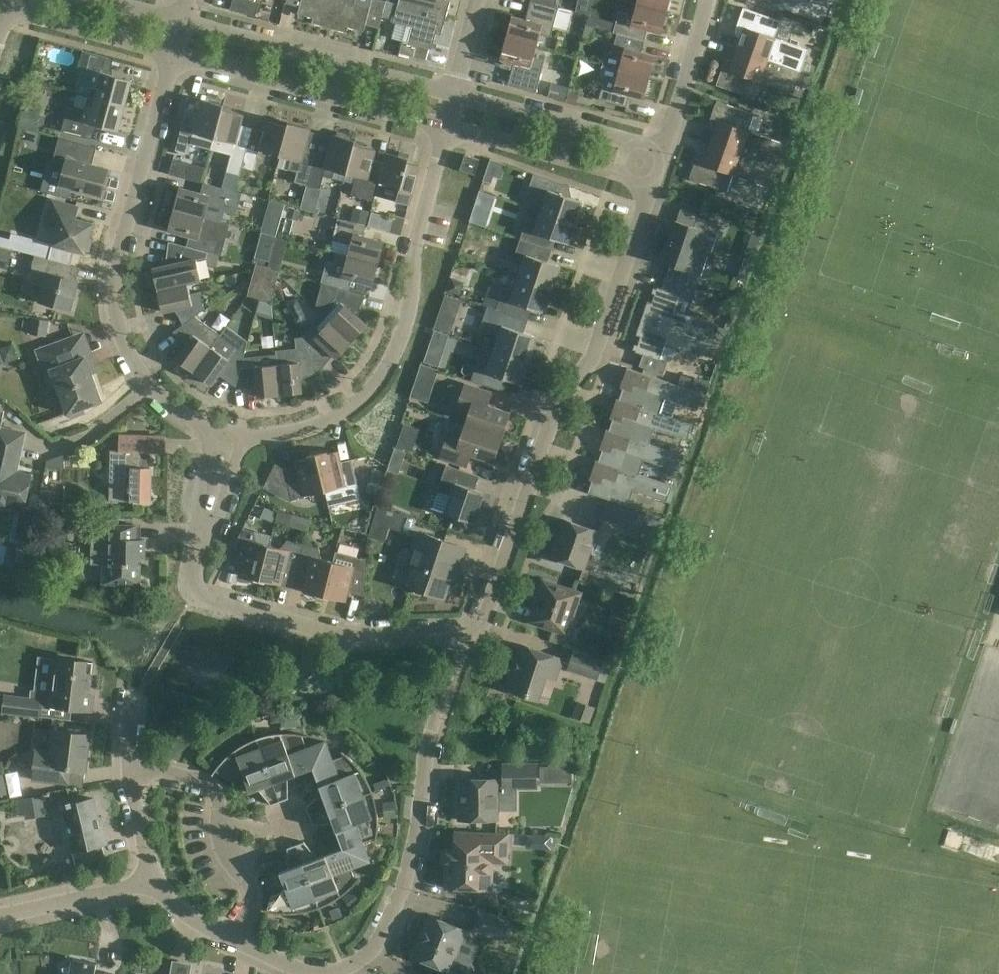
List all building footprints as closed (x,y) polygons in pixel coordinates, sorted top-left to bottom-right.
[(229,10),(255,17),(259,3),(254,1),(254,0),(232,0),(229,10)] [(285,4),(299,8),(297,14),(313,19),(311,24),(329,28),(336,0),(286,0),(285,4)] [(329,28),(346,33),(348,28),(363,32),(365,25),(378,29),(381,18),(386,2),(379,0),(336,0),(329,28)] [(397,5),(445,18),(450,1),(447,0),(399,0),(397,5)] [(667,12),(670,0),(637,0),(636,4),(667,12)] [(511,17),(505,38),(536,46),(539,35),(550,38),(558,8),(554,7),(530,1),(525,20),(511,17)] [(392,23),(396,24),(392,38),(402,41),(399,54),(425,61),(428,49),(431,50),(435,34),(440,36),(445,18),(397,5),(386,2),(381,18),(393,21),(392,23)] [(667,12),(636,4),(633,16),(619,12),(613,33),(617,34),(644,41),(647,30),(661,33),(667,12)] [(801,72),(812,76),(815,66),(804,62),(808,50),(774,38),(780,21),(743,8),(734,32),(736,36),(741,38),(737,49),(801,72)] [(583,37),(592,39),(595,26),(586,24),(583,37)] [(641,53),(644,41),(617,34),(611,53),(606,52),(602,65),(618,70),(649,78),(655,57),(641,53)] [(533,58),(536,46),(505,38),(500,59),(514,63),(507,86),(536,93),(544,61),(533,58)] [(793,94),(797,84),(801,72),(737,49),(733,61),(728,59),(724,61),(715,86),(753,99),(759,82),(793,94)] [(88,96),(124,106),(131,80),(103,73),(107,58),(82,52),(76,76),(92,81),(88,96)] [(618,70),(602,65),(599,78),(605,79),(599,100),(627,107),(630,95),(644,99),(649,78),(618,70)] [(808,88),(812,76),(801,72),(797,84),(808,88)] [(569,90),(566,102),(575,104),(578,92),(569,90)] [(118,131),(124,106),(88,96),(84,111),(68,107),(61,132),(85,138),(89,124),(118,131)] [(183,118),(175,151),(188,154),(190,145),(210,150),(211,149),(222,105),(201,100),(195,121),(183,118)] [(714,131),(710,143),(783,168),(783,166),(784,167),(791,148),(781,145),(782,143),(748,131),(754,114),(716,101),(708,126),(710,130),(714,131)] [(222,105),(211,149),(231,154),(232,155),(234,148),(235,144),(237,134),(243,115),(231,112),(232,108),(222,105)] [(40,112),(24,108),(20,126),(36,130),(40,112)] [(785,118),(783,125),(786,133),(795,136),(799,123),(785,118)] [(280,156),(288,123),(279,120),(277,124),(266,121),(261,141),(258,150),(280,156)] [(294,182),(307,186),(315,154),(304,150),(310,129),(288,123),(280,156),(291,159),(288,169),(297,172),(294,182)] [(334,170),(346,173),(354,141),(333,135),(327,157),(315,154),(307,186),(320,189),(323,176),(332,178),(334,170)] [(84,145),(59,138),(51,169),(63,172),(59,186),(100,196),(107,169),(80,162),(84,145)] [(354,141),(346,173),(355,176),(350,195),(373,201),(378,182),(386,153),(383,163),(372,160),(375,150),(363,147),(364,143),(354,141)] [(776,186),(783,168),(710,143),(706,154),(702,153),(698,155),(689,179),(727,192),(733,175),(766,187),(768,182),(776,186)] [(231,154),(226,171),(239,174),(241,167),(245,151),(234,148),(232,155),(231,154)] [(257,154),(245,151),(241,167),(253,170),(255,163),(257,154)] [(398,156),(386,153),(378,182),(399,188),(395,202),(408,206),(419,166),(407,163),(409,155),(399,153),(398,156)] [(479,160),(465,155),(460,170),(474,175),(479,160)] [(186,163),(173,159),(169,174),(182,178),(186,163)] [(492,175),(506,174),(505,159),(491,160),(492,175)] [(485,173),(483,181),(491,183),(494,176),(485,173)] [(527,193),(523,205),(540,210),(575,222),(582,202),(564,196),(567,186),(541,177),(534,195),(527,193)] [(179,188),(173,209),(204,217),(221,222),(224,211),(235,215),(241,194),(222,189),(203,183),(200,194),(179,188)] [(24,189),(11,185),(8,198),(16,200),(22,197),(24,189)] [(78,207),(51,200),(44,226),(55,229),(51,245),(85,254),(86,251),(89,252),(92,239),(89,238),(93,224),(74,219),(78,207)] [(269,200),(266,212),(281,216),(284,206),(285,204),(269,200)] [(284,206),(281,216),(299,220),(301,211),(284,206)] [(350,222),(364,226),(369,211),(354,207),(350,222)] [(173,209),(167,231),(189,236),(186,246),(207,252),(221,256),(230,225),(221,222),(204,217),(173,209)] [(523,229),(520,239),(531,243),(532,241),(543,245),(547,246),(550,236),(568,242),(575,222),(540,210),(536,221),(535,223),(526,220),(523,229)] [(393,215),(388,233),(400,237),(405,218),(393,215)] [(707,254),(710,255),(720,225),(716,224),(697,218),(694,227),(674,221),(668,241),(707,254)] [(365,227),(364,226),(350,222),(338,219),(332,240),(350,245),(347,256),(378,264),(384,243),(363,237),(365,227)] [(261,232),(260,238),(264,246),(272,248),(275,236),(261,232)] [(516,249),(512,260),(513,260),(522,264),(518,278),(552,289),(560,267),(527,256),(531,243),(520,239),(516,249)] [(668,241),(660,262),(671,265),(666,277),(696,287),(700,274),(707,254),(668,241)] [(206,258),(207,252),(186,246),(186,247),(171,243),(168,259),(173,260),(174,264),(152,269),(157,291),(187,284),(187,283),(201,280),(196,260),(206,258)] [(47,259),(69,265),(73,251),(65,249),(51,245),(47,259)] [(6,270),(12,250),(0,247),(0,268),(6,270)] [(326,261),(321,283),(338,287),(363,294),(363,295),(365,295),(366,289),(367,284),(372,285),(378,264),(347,256),(336,253),(333,263),(326,261)] [(749,268),(745,280),(746,280),(754,257),(746,255),(742,266),(749,268)] [(47,259),(34,256),(27,282),(43,286),(39,301),(70,310),(77,282),(66,279),(69,265),(47,259)] [(269,259),(268,266),(279,269),(281,262),(269,259)] [(253,273),(265,276),(267,268),(255,265),(253,273)] [(738,277),(745,280),(749,268),(742,266),(738,277)] [(267,268),(265,276),(277,279),(279,271),(267,268)] [(263,284),(265,276),(253,273),(251,281),(263,284)] [(275,287),(277,279),(265,276),(263,284),(275,287)] [(692,300),(696,287),(666,277),(666,278),(665,278),(661,289),(657,288),(652,303),(647,302),(642,318),(688,333),(723,345),(719,357),(723,358),(727,346),(724,345),(730,330),(694,317),(676,310),(681,296),(692,300)] [(464,282),(452,278),(447,291),(460,295),(464,282)] [(503,289),(496,310),(507,313),(521,318),(525,307),(544,313),(552,289),(518,278),(513,292),(503,289)] [(261,291),(263,284),(251,281),(249,288),(261,291)] [(182,325),(176,330),(195,317),(194,316),(204,309),(200,292),(190,294),(187,284),(157,291),(162,312),(182,308),(183,312),(177,314),(182,325)] [(275,287),(263,284),(261,291),(273,295),(275,287)] [(360,308),(363,294),(338,287),(335,298),(320,314),(352,342),(366,326),(350,311),(354,307),(360,308)] [(247,296),(259,299),(261,291),(249,288),(247,296)] [(273,295),(261,291),(259,299),(271,302),(273,295)] [(487,307),(480,328),(489,331),(498,334),(493,348),(494,348),(528,360),(536,337),(517,331),(521,318),(507,313),(496,310),(487,307)] [(314,324),(301,337),(316,370),(317,372),(318,373),(333,356),(337,359),(352,342),(320,314),(312,322),(314,324)] [(220,334),(195,317),(176,330),(173,332),(181,344),(184,341),(187,343),(175,360),(193,373),(220,334)] [(31,326),(30,330),(47,333),(48,329),(48,328),(50,321),(32,318),(31,326)] [(688,333),(642,318),(636,335),(640,337),(635,352),(643,355),(639,366),(663,374),(667,362),(659,360),(665,344),(691,353),(692,351),(712,358),(713,355),(719,357),(723,345),(688,333)] [(219,336),(220,334),(193,373),(211,385),(220,372),(225,376),(222,379),(235,389),(244,354),(219,336)] [(81,358),(73,336),(35,350),(44,373),(51,370),(67,414),(69,413),(70,418),(85,412),(84,408),(101,402),(85,357),(81,358)] [(316,370),(301,337),(294,338),(296,349),(275,351),(275,354),(279,396),(301,393),(299,371),(303,371),(305,375),(316,370)] [(12,343),(0,348),(0,354),(4,363),(18,358),(12,343)] [(479,359),(472,381),(483,385),(492,388),(498,390),(499,388),(502,378),(520,384),(528,360),(494,348),(493,348),(484,345),(479,359)] [(428,350),(425,360),(440,365),(443,354),(428,350)] [(279,396),(275,354),(253,356),(258,398),(279,396)] [(616,399),(692,425),(692,424),(653,411),(658,397),(697,410),(703,393),(627,368),(620,388),(622,389),(619,400),(616,399)] [(453,406),(464,376),(444,369),(433,399),(453,406)] [(695,376),(691,388),(706,393),(710,381),(695,376)] [(468,413),(464,424),(502,437),(510,413),(487,405),(491,393),(464,384),(456,409),(468,413)] [(606,430),(682,455),(643,442),(647,427),(687,440),(692,425),(616,399),(610,419),(612,420),(609,430),(606,430)] [(502,437),(464,424),(460,436),(448,432),(439,458),(448,461),(467,467),(471,455),(493,462),(502,437)] [(23,511),(31,476),(11,472),(13,462),(17,463),(24,434),(0,428),(0,506),(23,511)] [(596,460),(595,461),(671,486),(672,486),(632,473),(637,458),(676,471),(682,455),(606,430),(599,450),(602,451),(598,461),(596,460)] [(141,438),(120,437),(120,451),(110,451),(109,491),(130,491),(130,502),(150,502),(151,468),(141,468),(141,438)] [(395,447),(392,456),(402,460),(405,451),(395,447)] [(326,452),(316,454),(325,491),(329,506),(361,498),(360,497),(357,483),(356,479),(351,460),(340,462),(338,451),(327,454),(326,452)] [(291,499),(325,491),(316,454),(305,457),(306,459),(295,462),(296,467),(284,469),(274,464),(268,477),(288,488),(291,499)] [(45,468),(64,468),(64,455),(47,461),(45,468)] [(372,468),(369,457),(357,460),(360,471),(372,468)] [(666,502),(671,486),(595,461),(589,480),(592,481),(588,493),(628,506),(633,491),(666,502)] [(451,467),(446,465),(431,507),(454,517),(473,523),(483,493),(474,490),(479,477),(460,470),(451,467)] [(50,491),(41,490),(37,508),(63,508),(63,503),(49,503),(50,491)] [(645,515),(607,502),(602,517),(640,530),(658,536),(664,519),(645,512),(645,515)] [(273,522),(276,514),(277,513),(265,507),(260,516),(273,522)] [(373,522),(389,527),(393,512),(377,507),(373,522)] [(279,510),(275,523),(305,531),(308,519),(279,510)] [(62,515),(62,523),(75,523),(75,515),(62,515)] [(597,531),(563,520),(558,535),(562,536),(559,543),(556,542),(550,558),(584,569),(597,531)] [(133,526),(92,525),(91,548),(93,552),(96,554),(106,554),(106,566),(101,565),(101,587),(118,587),(118,584),(140,584),(140,566),(137,566),(138,560),(145,560),(145,540),(133,540),(133,526)] [(238,575),(259,580),(268,545),(256,542),(254,532),(242,529),(227,559),(241,563),(238,575)] [(465,548),(420,533),(410,562),(414,564),(407,586),(413,588),(413,590),(414,593),(420,595),(423,593),(423,592),(443,599),(450,577),(448,576),(451,567),(457,569),(465,548)] [(27,541),(19,539),(17,550),(19,550),(16,560),(23,562),(27,541)] [(286,566),(296,570),(303,544),(287,540),(280,548),(268,545),(259,580),(281,586),(286,566)] [(302,591),(324,597),(333,561),(321,558),(319,548),(303,544),(296,570),(294,578),(305,581),(302,591)] [(333,561),(324,597),(345,602),(348,591),(363,595),(365,560),(351,556),(336,552),(333,561)] [(561,587),(542,581),(528,622),(547,628),(566,635),(580,593),(561,587)] [(629,622),(617,618),(611,637),(623,641),(629,622)] [(524,646),(521,645),(506,689),(525,695),(538,700),(546,676),(556,679),(563,659),(543,652),(524,646)] [(612,663),(574,650),(567,670),(605,683),(612,663)] [(82,662),(59,659),(55,692),(31,689),(30,699),(5,696),(3,713),(39,717),(40,703),(48,704),(48,706),(92,711),(93,705),(88,704),(91,675),(81,674),(82,662)] [(572,717),(590,723),(595,707),(577,701),(572,717)] [(281,712),(270,713),(270,719),(275,722),(281,722),(281,714),(281,712)] [(281,722),(281,728),(303,728),(303,714),(281,714),(281,722)] [(90,735),(50,730),(50,731),(54,732),(52,751),(37,749),(33,780),(68,784),(69,783),(63,783),(64,768),(86,771),(90,735)] [(280,735),(282,741),(295,775),(313,769),(319,786),(338,779),(331,761),(347,756),(344,753),(342,754),(345,756),(332,760),(325,742),(306,749),(302,736),(304,737),(304,735),(296,734),(288,734),(280,734),(278,734),(278,735),(280,735)] [(288,778),(295,775),(282,741),(260,749),(257,739),(256,740),(279,802),(288,799),(288,778)] [(279,802),(256,740),(259,749),(238,757),(236,752),(237,750),(236,749),(230,754),(225,759),(219,765),(215,771),(213,773),(214,773),(216,771),(227,780),(243,774),(249,792),(258,789),(271,805),(279,802)] [(212,756),(207,762),(215,768),(220,762),(212,756)] [(306,807),(309,816),(362,796),(372,793),(372,792),(362,796),(354,774),(360,772),(361,774),(362,773),(357,767),(352,761),(347,756),(331,761),(338,779),(319,786),(322,794),(306,807)] [(537,788),(536,765),(503,765),(503,779),(461,779),(461,801),(459,801),(459,821),(497,820),(497,811),(517,810),(516,788),(537,788)] [(539,765),(539,782),(553,782),(553,765),(539,765)] [(388,780),(374,785),(376,790),(390,785),(388,780)] [(362,796),(309,816),(312,824),(313,824),(333,824),(336,832),(355,825),(361,843),(377,837),(377,832),(378,826),(378,820),(377,814),(376,814),(376,816),(370,818),(363,797),(372,793),(362,796)] [(42,795),(22,799),(26,819),(46,815),(42,795)] [(100,826),(93,799),(71,804),(71,802),(67,803),(67,805),(61,806),(64,815),(60,816),(67,843),(70,843),(76,866),(105,857),(102,845),(106,844),(102,825),(100,826)] [(394,802),(385,803),(387,818),(396,817),(394,802)] [(376,841),(377,837),(361,843),(355,825),(336,832),(342,849),(325,855),(337,890),(339,896),(338,897),(338,898),(341,897),(345,893),(350,889),(354,885),(358,880),(357,879),(355,881),(355,869),(369,861),(362,843),(375,838),(374,841),(376,841)] [(474,834),(454,833),(453,850),(450,850),(450,864),(446,864),(445,888),(465,889),(487,890),(489,862),(506,863),(507,835),(474,834)] [(337,890),(325,855),(317,858),(304,842),(295,845),(319,908),(316,899),(337,890)] [(319,908),(295,845),(287,848),(287,849),(287,869),(279,872),(286,891),(270,897),(267,910),(264,910),(264,911),(274,913),(282,914),(289,914),(297,914),(297,912),(295,912),(293,907),(315,899),(318,908),(319,908)] [(343,898),(351,908),(360,900),(352,890),(343,898)] [(340,907),(331,910),(334,919),(343,916),(340,907)] [(509,920),(478,911),(473,930),(504,939),(509,920)] [(265,929),(276,931),(279,920),(268,917),(265,929)] [(441,969),(438,973),(476,973),(472,962),(455,956),(466,931),(451,925),(432,917),(423,939),(420,937),(412,957),(430,964),(441,969)] [(62,968),(63,973),(95,973),(96,964),(73,960),(72,966),(62,968)]
